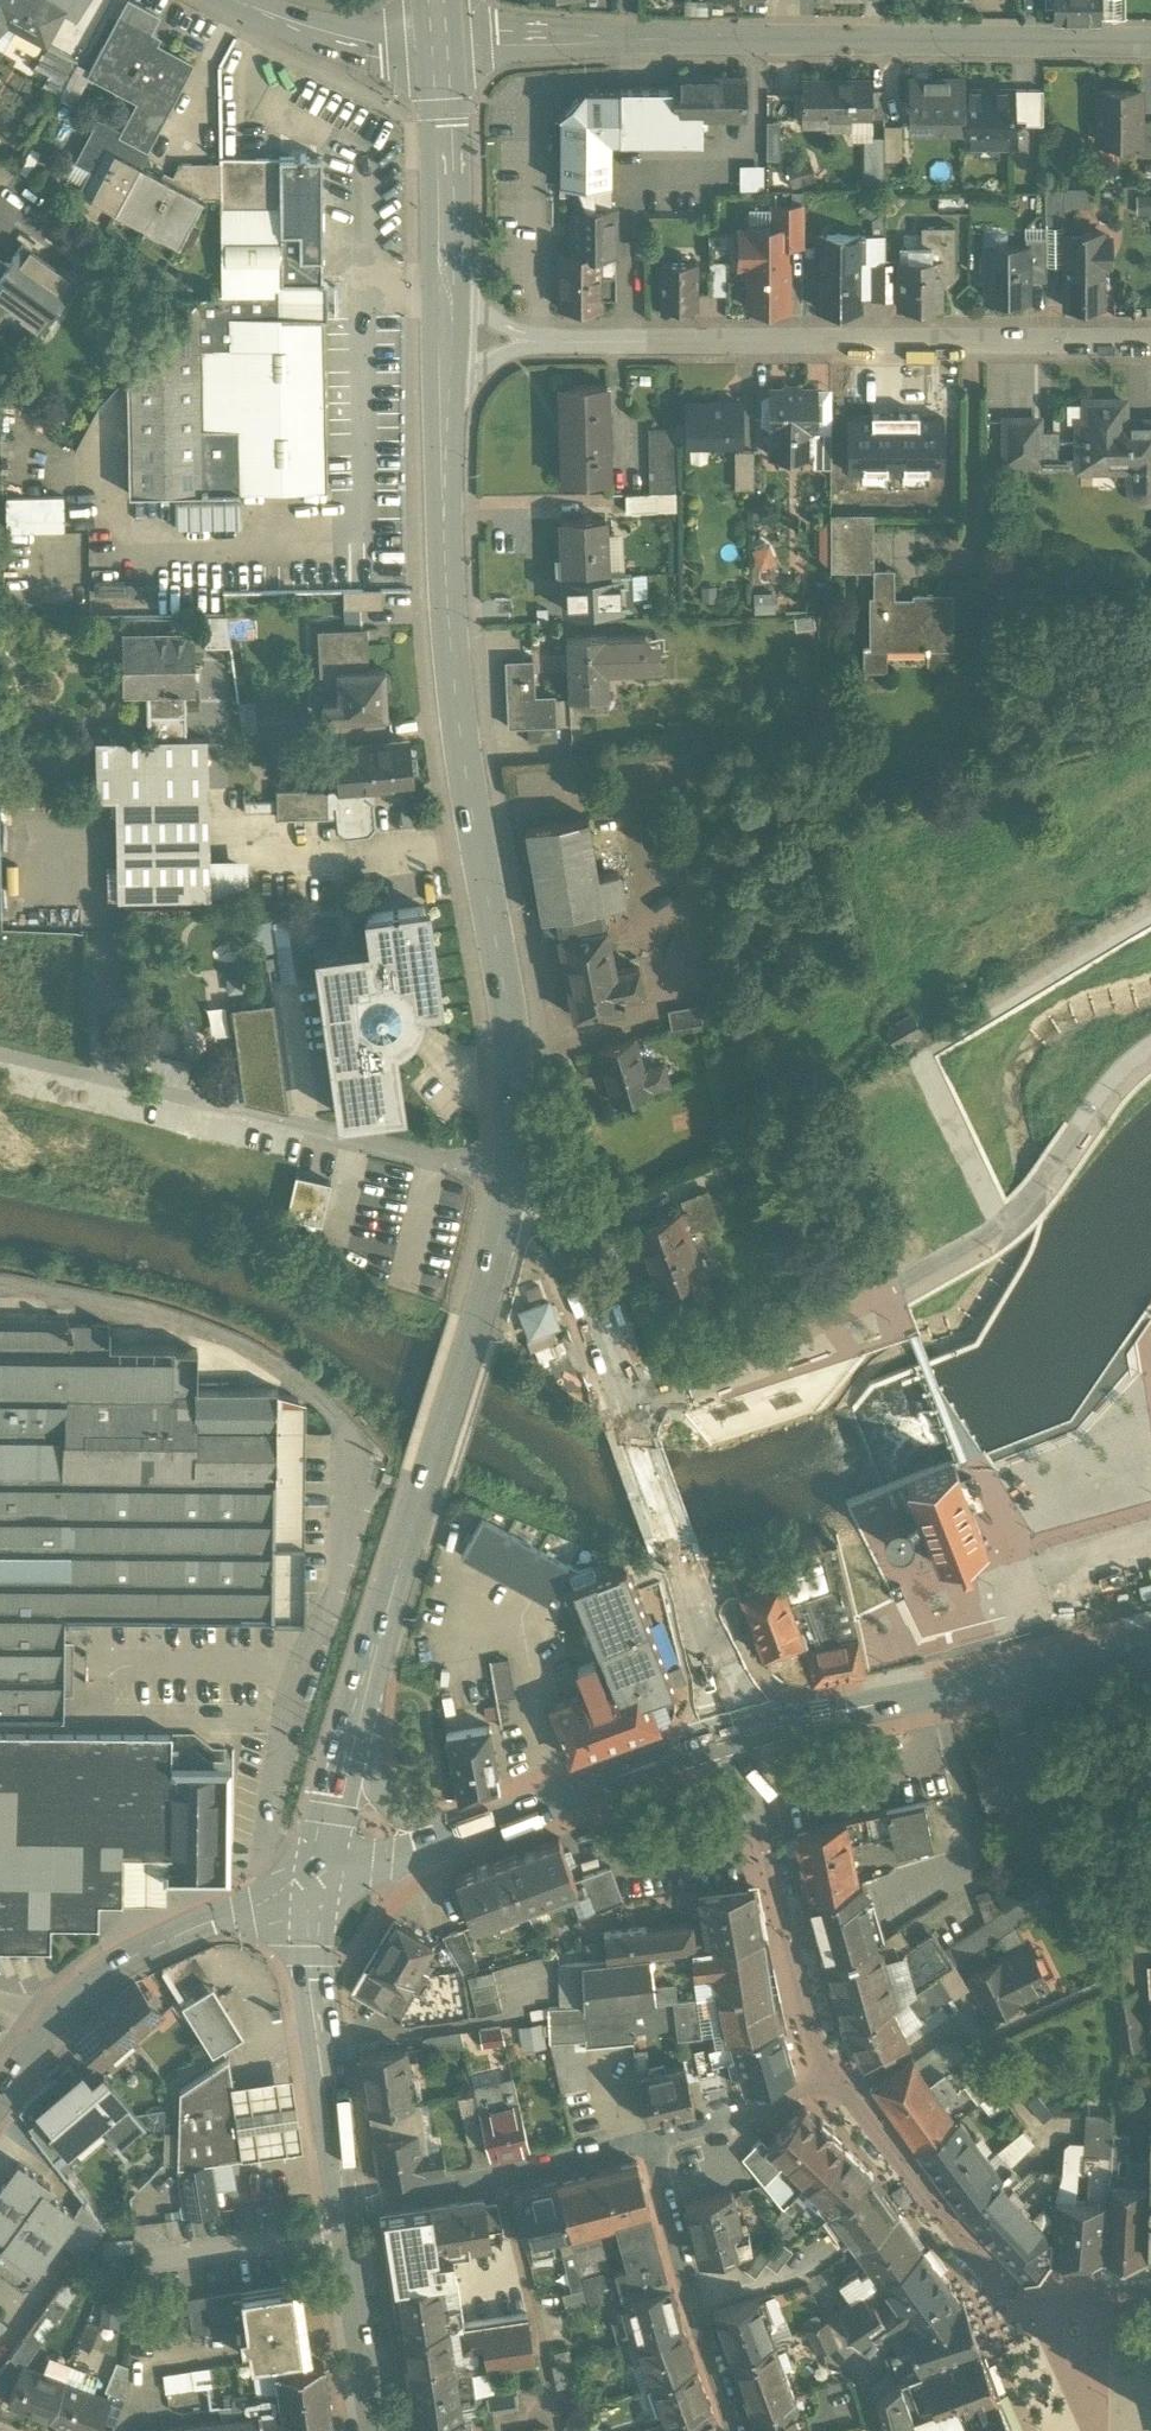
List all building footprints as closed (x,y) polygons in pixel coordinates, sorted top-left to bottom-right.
[(1,18),(46,43),(62,14),(64,10),(47,0),(0,0),(0,19),(1,18)] [(64,10),(62,14),(76,21),(90,0),(47,0),(64,10)] [(192,63),(145,38),(148,32),(149,32),(158,15),(129,0),(104,47),(102,46),(90,69),(92,71),(141,97),(134,110),(132,109),(121,130),(119,134),(147,150),(161,124),(159,123),(192,63)] [(685,14),(708,14),(708,0),(685,0),(685,14)] [(1053,18),(1099,18),(1099,0),(1053,0),(1053,18)] [(61,51),(46,43),(34,66),(49,74),(61,51)] [(49,74),(43,85),(60,94),(78,60),(61,51),(49,74)] [(92,71),(90,69),(79,64),(61,97),(74,104),(92,71)] [(744,78),(675,77),(675,90),(675,114),(702,115),(746,116),(746,77),(744,78)] [(871,78),(802,79),(802,114),(802,124),(826,124),(826,129),(850,129),(850,118),(871,118),(871,78)] [(963,78),(909,78),(909,122),(963,122),(963,89),(963,78)] [(621,90),(586,89),(584,88),(578,94),(571,101),(564,108),(558,114),(560,115),(560,128),(560,183),(611,183),(611,141),(621,141),(621,127),(621,90)] [(1012,89),(963,89),(963,122),(963,144),(976,144),(998,144),(1012,144),(1012,120),(1012,89)] [(1042,89),(1012,89),(1012,120),(1025,120),(1025,124),(1042,125),(1042,89)] [(675,90),(621,90),(621,127),(621,141),(701,141),(702,115),(675,114),(675,90)] [(1141,90),(1096,90),(1096,125),(1098,125),(1102,129),(1102,136),(1107,141),(1107,142),(1139,142),(1141,142),(1141,121),(1141,90)] [(223,153),(236,152),(234,117),(221,118),(223,153)] [(121,130),(100,118),(78,159),(94,168),(89,177),(88,177),(80,191),(115,210),(140,164),(147,150),(119,134),(121,130)] [(778,121),(766,120),(766,158),(777,158),(778,121)] [(1141,121),(1141,142),(1139,142),(1139,155),(1150,155),(1150,121),(1141,121)] [(901,125),(883,125),(884,138),(884,160),(901,160),(901,125)] [(1096,125),(1096,142),(1107,142),(1107,141),(1102,136),(1102,129),(1098,125),(1096,125)] [(884,138),(865,139),(866,183),(884,182),(884,160),(884,138)] [(998,144),(976,144),(976,156),(998,156),(998,144)] [(220,159),(220,197),(222,293),(210,295),(197,299),(222,319),(322,319),(327,319),(327,283),(322,283),(321,158),(220,159)] [(220,197),(219,162),(178,163),(178,166),(170,180),(204,198),(220,197)] [(739,163),(740,187),(764,187),(763,162),(739,163)] [(170,180),(140,164),(115,210),(117,211),(118,209),(133,217),(132,219),(133,220),(136,214),(149,221),(146,226),(148,228),(152,222),(164,228),(161,234),(162,235),(163,233),(178,242),(178,243),(179,244),(204,198),(170,180)] [(611,183),(560,183),(560,195),(571,195),(575,207),(611,207),(611,183)] [(1089,187),(1044,188),(1045,227),(1064,226),(1064,205),(1089,205),(1089,187)] [(804,205),(773,205),(773,227),(784,227),(784,244),(804,244),(804,205)] [(575,207),(573,207),(573,236),(574,236),(574,255),(559,255),(559,307),(601,307),(601,297),(615,297),(615,207),(611,207),(575,207)] [(930,259),(899,259),(899,263),(899,298),(899,308),(939,308),(939,273),(953,273),(954,226),(921,226),(921,248),(930,248),(930,259)] [(773,227),(749,227),(749,231),(739,231),(735,235),(733,240),(735,246),(739,249),(739,265),(749,265),(749,263),(783,263),(784,244),(784,227),(773,227)] [(1080,232),(1080,239),(1065,239),(1065,232),(1062,232),(1063,264),(1065,264),(1064,307),(1101,307),(1101,264),(1109,264),(1109,236),(1101,236),(1101,232),(1080,232)] [(865,235),(819,235),(818,308),(858,308),(858,260),(851,260),(851,250),(865,250),(865,235)] [(884,235),(865,235),(865,250),(869,250),(869,299),(885,299),(884,264),(884,235)] [(1045,238),(1025,238),(1025,247),(1027,247),(1027,281),(1046,281),(1045,238)] [(39,329),(74,281),(22,244),(9,263),(0,275),(0,317),(8,307),(39,329)] [(1025,247),(986,247),(986,256),(983,259),(983,273),(986,277),(986,300),(1026,299),(1027,281),(1027,247),(1025,247)] [(9,263),(0,257),(0,275),(9,263)] [(695,262),(662,262),(661,308),(695,308),(695,262)] [(724,263),(710,263),(710,294),(724,294),(724,263)] [(783,263),(749,263),(749,265),(749,308),(786,308),(786,263),(783,263)] [(899,298),(899,263),(884,264),(885,299),(899,298)] [(322,319),(222,319),(197,299),(127,374),(129,493),(327,491),(322,319)] [(605,384),(560,385),(562,480),(607,479),(606,457),(608,457),(607,406),(605,406),(605,384)] [(816,389),(769,389),(769,455),(812,455),(812,429),(816,429),(816,389)] [(957,391),(938,391),(938,411),(957,410),(957,391)] [(1123,421),(1123,400),(1085,400),(1085,421),(1077,421),(1077,461),(1092,461),(1092,468),(1130,468),(1130,486),(1131,492),(1135,496),(1139,499),(1145,500),(1150,499),(1150,421),(1123,421)] [(739,403),(687,403),(687,402),(686,403),(686,446),(688,446),(688,440),(740,441),(740,402),(739,402),(739,403)] [(846,418),(846,472),(944,472),(943,417),(919,418),(919,413),(871,413),(871,417),(846,418)] [(1037,420),(1005,420),(1005,461),(1036,461),(1036,468),(1056,468),(1056,432),(1037,432),(1037,420)] [(673,427),(648,427),(649,492),(656,492),(674,491),(673,427)] [(816,429),(812,429),(812,455),(812,467),(831,467),(831,429),(816,429)] [(752,450),(734,450),(734,488),(752,488),(752,450)] [(65,529),(64,492),(5,494),(6,531),(65,529)] [(656,492),(649,492),(625,493),(626,512),(656,511),(656,492)] [(240,502),(175,503),(175,527),(241,527),(240,502)] [(873,514),(831,514),(831,570),(873,570),(873,569),(865,569),(865,529),(873,529),(873,514)] [(605,518),(560,520),(561,554),(562,554),(563,577),(608,575),(605,518)] [(769,542),(752,547),(758,567),(775,561),(769,542)] [(952,593),(912,593),(912,601),(894,601),(893,568),(873,569),(873,570),(873,596),(869,596),(869,649),(886,649),(886,640),(924,640),(924,649),(928,650),(928,648),(952,648),(952,593)] [(608,575),(563,577),(564,610),(632,606),(631,574),(608,575)] [(381,589),(343,590),(343,609),(382,608),(381,589)] [(226,615),(205,615),(205,646),(230,646),(226,615)] [(361,630),(320,631),(322,671),(339,670),(339,669),(363,669),(361,630)] [(192,634),(128,635),(128,659),(124,659),(124,691),(147,691),(148,738),(186,738),(186,734),(185,690),(193,690),(192,634)] [(606,635),(566,637),(568,698),(591,697),(590,691),(608,690),(607,663),(646,661),(645,635),(606,637),(606,635)] [(533,660),(507,661),(508,697),(507,697),(508,727),(527,726),(527,725),(556,724),(555,698),(555,694),(532,695),(532,684),(534,684),(533,660)] [(363,669),(339,669),(339,670),(340,701),(324,701),(324,715),(385,713),(384,688),(386,688),(389,684),(388,675),(385,672),(383,672),(383,668),(363,669)] [(821,668),(806,669),(807,684),(822,683),(821,668)] [(568,698),(569,725),(582,724),(582,712),(609,711),(608,690),(590,691),(591,697),(568,698)] [(555,698),(556,724),(556,726),(569,725),(568,698),(555,698)] [(254,701),(238,703),(242,732),(257,731),(254,701)] [(556,724),(527,725),(527,726),(528,742),(557,741),(556,726),(556,724)] [(209,856),(206,737),(186,738),(148,738),(96,740),(97,796),(116,796),(118,896),(210,894),(210,885),(209,870),(209,856)] [(409,741),(335,748),(338,789),(339,791),(371,788),(394,786),(394,788),(411,786),(410,784),(414,784),(409,741)] [(328,791),(305,792),(305,788),(276,789),(276,800),(276,811),(277,817),(331,816),(328,791)] [(371,788),(339,791),(338,789),(329,789),(328,791),(331,816),(335,816),(336,829),(344,836),(368,834),(374,826),(371,788)] [(276,811),(276,800),(252,801),(244,801),(244,812),(257,812),(276,811)] [(587,817),(525,828),(542,917),(555,914),(559,933),(557,934),(573,1016),(622,1006),(620,996),(644,992),(638,964),(615,968),(603,905),(622,902),(624,899),(619,873),(616,871),(598,875),(587,817)] [(209,856),(209,870),(247,869),(247,856),(209,856)] [(247,869),(209,870),(210,885),(210,894),(247,894),(247,869)] [(424,906),(366,913),(370,947),(355,950),(354,940),(340,942),(341,952),(319,955),(322,975),(341,1115),(375,1110),(379,1110),(381,1109),(401,1107),(397,1083),(391,1044),(399,1041),(404,1038),(407,1035),(412,1039),(420,1029),(415,1025),(416,1021),(418,1017),(419,1012),(419,1008),(437,1005),(424,906)] [(271,919),(281,979),(295,976),(285,916),(271,919)] [(36,929),(36,962),(85,962),(85,930),(36,929)] [(263,948),(264,958),(274,957),(273,947),(263,948)] [(265,968),(275,967),(274,957),(264,958),(265,968)] [(240,978),(228,980),(230,992),(242,990),(240,978)] [(273,1000),(231,1006),(240,1076),(241,1082),(243,1096),(243,1100),(288,1110),(273,1000)] [(698,1004),(667,1009),(671,1029),(702,1023),(698,1004)] [(912,1016),(885,1032),(895,1048),(921,1032),(912,1016)] [(634,1038),(598,1049),(604,1071),(603,1071),(607,1085),(608,1085),(613,1101),(653,1090),(652,1088),(669,1084),(663,1063),(643,1069),(634,1038)] [(330,1181),(296,1173),(286,1215),(321,1223),(330,1181)] [(688,1207),(635,1226),(658,1289),(679,1281),(685,1300),(710,1291),(697,1255),(693,1255),(684,1231),(691,1229),(690,1226),(716,1217),(706,1190),(685,1198),(688,1207)] [(892,1259),(883,1240),(870,1246),(880,1266),(892,1259)] [(547,1298),(521,1308),(530,1332),(548,1326),(557,1323),(547,1298)] [(63,1719),(63,1696),(64,1662),(64,1616),(63,1616),(67,1323),(67,1318),(0,1317),(0,1718),(63,1719)] [(189,1350),(172,1349),(173,1333),(108,1324),(67,1323),(63,1616),(64,1616),(92,1616),(166,1617),(166,1618),(168,1618),(168,1617),(270,1618),(270,1619),(273,1619),(301,1619),(304,1432),(305,1403),(275,1390),(275,1389),(273,1389),(273,1390),(257,1390),(257,1378),(249,1370),(188,1369),(189,1350)] [(960,1481),(955,1468),(932,1476),(907,1487),(913,1501),(914,1505),(916,1512),(920,1520),(938,1566),(986,1547),(972,1513),(984,1509),(971,1477),(960,1481)] [(911,1529),(920,1520),(916,1512),(905,1522),(907,1523),(910,1527),(911,1529)] [(468,1546),(567,1601),(563,1590),(574,1586),(569,1575),(578,1571),(482,1518),(468,1546)] [(888,1546),(892,1548),(898,1549),(903,1548),(907,1546),(910,1542),(912,1537),(912,1532),(911,1529),(910,1527),(907,1523),(905,1522),(903,1521),(898,1520),(893,1521),(888,1523),(885,1527),(883,1532),(883,1537),(885,1542),(888,1546)] [(780,1580),(740,1594),(752,1627),(741,1631),(747,1647),(758,1643),(763,1656),(801,1643),(803,1650),(805,1650),(812,1685),(865,1675),(864,1670),(858,1638),(854,1619),(836,1546),(822,1549),(831,1591),(790,1605),(780,1580)] [(624,1565),(597,1576),(593,1565),(578,1571),(569,1575),(574,1586),(563,1590),(567,1601),(578,1629),(588,1626),(590,1630),(588,1631),(596,1650),(598,1649),(598,1647),(647,1625),(624,1565)] [(647,1625),(598,1647),(598,1649),(604,1662),(613,1684),(605,1688),(588,1694),(550,1708),(571,1760),(657,1729),(657,1728),(666,1722),(670,1718),(672,1712),(674,1706),(674,1704),(674,1697),(672,1690),(673,1690),(671,1685),(665,1671),(647,1625)] [(508,1659),(491,1661),(497,1699),(514,1697),(508,1659)] [(605,1688),(596,1665),(594,1661),(577,1669),(588,1694),(605,1688)] [(605,1688),(613,1684),(604,1662),(596,1665),(605,1688)] [(678,1666),(665,1671),(671,1685),(684,1679),(678,1666)] [(477,1730),(447,1735),(459,1802),(499,1787),(489,1728),(477,1730)] [(1018,1749),(972,1761),(986,1811),(1008,1805),(1007,1799),(1044,1789),(1046,1795),(1047,1794),(1031,1732),(1014,1737),(1018,1749)] [(44,1950),(48,1950),(50,1950),(50,1927),(94,1927),(98,1927),(98,1903),(122,1903),(122,1873),(122,1859),(167,1859),(171,1859),(171,1870),(221,1871),(222,1773),(171,1773),(171,1753),(171,1735),(0,1733),(0,1950),(44,1950)] [(226,1750),(212,1750),(204,1759),(211,1765),(225,1765),(226,1750)] [(930,1804),(886,1814),(890,1833),(895,1854),(911,1852),(912,1852),(932,1848),(926,1819),(927,1819),(924,1806),(930,1805),(930,1804)] [(886,1814),(845,1823),(850,1841),(890,1833),(886,1814)] [(845,1823),(794,1834),(799,1861),(800,1864),(807,1902),(857,1885),(851,1850),(850,1841),(845,1823)] [(558,1839),(505,1859),(524,1908),(576,1888),(558,1839)] [(167,1859),(122,1859),(122,1903),(167,1904),(167,1859)] [(505,1859),(454,1878),(472,1927),(524,1908),(505,1859)] [(932,1860),(895,1871),(901,1894),(939,1884),(932,1860)] [(610,1868),(580,1879),(593,1915),(623,1903),(615,1881),(610,1868)] [(984,1923),(943,1951),(954,1966),(997,1937),(1016,1924),(1054,1899),(1043,1883),(1002,1911),(984,1923)] [(857,1885),(807,1902),(824,1962),(878,1943),(861,1884),(857,1885)] [(976,1895),(984,1923),(1002,1911),(996,1888),(976,1895)] [(701,1897),(698,1897),(703,1924),(692,1926),(692,1923),(646,1928),(649,1954),(669,1952),(762,1939),(754,1890),(737,1892),(725,1894),(713,1895),(701,1897)] [(432,1945),(395,1922),(385,1941),(381,1942),(379,1946),(379,1950),(369,1968),(370,1969),(355,1992),(356,1992),(387,2012),(389,2009),(389,2008),(401,1987),(404,1989),(405,1989),(417,1969),(432,1945)] [(1016,1924),(997,1937),(1004,1952),(1024,1942),(1016,1924)] [(646,1928),(603,1933),(606,1959),(649,1954),(646,1928)] [(479,1973),(462,1929),(442,1937),(464,1976),(467,1976),(479,1973)] [(878,1943),(885,1967),(897,1963),(904,1959),(901,1953),(909,1948),(898,1930),(878,1943)] [(878,1943),(824,1962),(843,2028),(891,2009),(895,2006),(938,1977),(954,1966),(943,1951),(935,1938),(917,1950),(913,1945),(909,1948),(901,1953),(904,1959),(897,1963),(885,1967),(878,1943)] [(672,1980),(653,1983),(655,2000),(673,1998),(672,1997),(696,1994),(714,1992),(772,1986),(762,1939),(669,1952),(672,1980)] [(1027,1946),(968,1976),(988,2015),(1047,1986),(1027,1946)] [(606,1959),(581,1962),(583,2006),(584,2009),(629,2004),(655,2000),(653,1983),(649,1954),(606,1959)] [(583,2006),(581,1962),(558,1965),(559,2007),(583,2006)] [(969,1990),(954,1966),(938,1977),(950,1996),(953,2000),(969,1990)] [(426,1974),(417,1969),(405,1989),(404,1989),(414,1995),(426,1974)] [(479,1973),(467,1976),(476,2016),(502,2010),(492,1970),(479,1973)] [(938,1977),(896,2006),(895,2006),(891,2009),(902,2030),(922,2016),(950,1996),(938,1977)] [(135,1983),(74,2036),(99,2065),(101,2068),(162,2014),(135,1983)] [(243,2035),(212,1986),(199,1994),(182,2005),(211,2051),(212,2054),(230,2043),(243,2035)] [(772,1986),(714,1992),(723,2043),(781,2027),(772,1986)] [(1136,1989),(1116,1993),(1124,2046),(1145,2043),(1143,2030),(1136,1989)] [(696,1994),(672,1997),(673,1998),(675,2026),(677,2036),(701,2034),(696,1994)] [(950,1996),(922,2016),(932,2029),(959,2010),(953,2000),(950,1996)] [(655,2000),(629,2004),(631,2032),(675,2026),(673,1998),(655,2000)] [(629,2004),(584,2009),(585,2039),(631,2035),(631,2032),(629,2004)] [(559,2007),(548,2008),(549,2042),(585,2039),(584,2009),(583,2006),(559,2007)] [(891,2009),(843,2028),(863,2067),(909,2044),(902,2030),(891,2009)] [(902,2030),(909,2044),(915,2041),(932,2029),(922,2016),(902,2030)] [(541,2024),(519,2027),(522,2050),(545,2047),(541,2024)] [(500,2026),(479,2029),(482,2046),(504,2042),(500,2026)] [(781,2027),(723,2043),(731,2075),(738,2073),(743,2091),(795,2077),(781,2027)] [(464,2047),(460,2031),(426,2037),(424,2038),(422,2040),(421,2043),(421,2045),(422,2054),(464,2047)] [(585,2039),(549,2042),(561,2094),(586,2088),(585,2039)] [(935,2045),(912,2059),(927,2081),(966,2052),(958,2042),(935,2045)] [(708,2047),(692,2052),(699,2079),(715,2076),(708,2047)] [(405,2049),(360,2055),(368,2110),(413,2104),(405,2049)] [(966,2052),(927,2081),(955,2119),(961,2115),(996,2089),(966,2052)] [(228,2059),(180,2091),(178,2167),(181,2166),(209,2162),(232,2159),(243,2157),(232,2084),(228,2059)] [(927,2081),(912,2059),(872,2085),(916,2148),(955,2119),(927,2081)] [(683,2064),(635,2076),(646,2122),(694,2111),(683,2064)] [(74,2088),(66,2094),(64,2091),(39,2113),(42,2116),(53,2130),(50,2132),(66,2151),(70,2155),(72,2153),(68,2149),(98,2124),(124,2101),(103,2077),(92,2086),(81,2073),(77,2077),(76,2078),(69,2083),(74,2088)] [(239,2083),(232,2084),(243,2157),(249,2156),(265,2154),(280,2152),(295,2150),(300,2149),(289,2076),(284,2077),(269,2079),(255,2081),(239,2083)] [(475,2094),(479,2113),(518,2104),(513,2081),(512,2077),(511,2077),(512,2082),(476,2091),(475,2086),(473,2086),(475,2094)] [(475,2094),(457,2098),(468,2146),(486,2142),(479,2113),(475,2094)] [(1052,2114),(1036,2094),(1026,2102),(1042,2122),(1052,2114)] [(1115,2101),(1087,2099),(1084,2142),(1081,2172),(1087,2172),(1088,2171),(1108,2172),(1111,2132),(1112,2113),(1115,2101)] [(146,2127),(124,2101),(98,2124),(120,2149),(146,2127)] [(413,2104),(368,2110),(379,2183),(424,2176),(423,2175),(444,2172),(441,2149),(420,2153),(413,2104)] [(518,2104),(479,2113),(486,2142),(490,2159),(529,2150),(518,2104)] [(818,2123),(803,2109),(767,2146),(785,2163),(807,2185),(808,2186),(844,2149),(830,2135),(832,2133),(820,2121),(818,2123)] [(955,2119),(916,2148),(962,2211),(997,2180),(1001,2176),(961,2115),(955,2119)] [(54,2161),(66,2151),(50,2132),(53,2130),(42,2116),(29,2127),(54,2161)] [(164,2165),(174,2165),(173,2131),(163,2131),(164,2165)] [(997,2152),(1012,2167),(1035,2144),(1021,2131),(997,2152)] [(1129,2133),(1111,2132),(1108,2172),(1107,2182),(1109,2182),(1128,2183),(1129,2174),(1116,2173),(1117,2155),(1127,2156),(1129,2133)] [(785,2163),(767,2146),(761,2141),(742,2158),(762,2184),(785,2163)] [(844,2149),(808,2186),(807,2185),(803,2188),(817,2201),(820,2198),(830,2208),(867,2180),(872,2176),(844,2149)] [(232,2159),(209,2162),(214,2191),(237,2187),(232,2159)] [(1109,2182),(1103,2258),(1150,2256),(1150,2212),(1142,2212),(1142,2206),(1149,2206),(1149,2160),(1149,2159),(1137,2159),(1130,2159),(1129,2174),(1128,2183),(1109,2182)] [(209,2162),(181,2166),(189,2214),(217,2209),(214,2191),(209,2162)] [(18,2164),(0,2190),(0,2235),(8,2240),(1,2250),(0,2252),(0,2254),(4,2248),(49,2186),(18,2164)] [(637,2164),(557,2184),(570,2235),(581,2232),(605,2226),(607,2232),(616,2229),(618,2229),(616,2223),(649,2214),(649,2215),(650,2215),(637,2164)] [(1108,2172),(1088,2171),(1087,2172),(1086,2200),(1104,2202),(1106,2186),(1107,2186),(1107,2182),(1108,2172)] [(867,2180),(830,2208),(853,2247),(897,2213),(872,2176),(867,2180)] [(1086,2200),(1075,2200),(1077,2179),(1060,2178),(1054,2198),(1053,2213),(1052,2237),(1050,2260),(1053,2261),(1053,2262),(1084,2262),(1084,2259),(1098,2259),(1100,2258),(1104,2202),(1086,2200)] [(1037,2222),(997,2180),(962,2211),(978,2228),(978,2229),(987,2239),(988,2239),(1024,2279),(1049,2261),(1051,2237),(1051,2236),(1037,2222)] [(557,2184),(513,2195),(525,2245),(529,2245),(529,2248),(552,2248),(550,2240),(558,2238),(562,2257),(563,2256),(565,2266),(578,2262),(570,2235),(557,2184)] [(4,2248),(0,2254),(0,2256),(5,2248),(35,2270),(57,2239),(74,2215),(45,2194),(50,2187),(49,2186),(4,2248)] [(731,2192),(685,2205),(700,2263),(753,2248),(747,2226),(740,2228),(731,2192)] [(83,2201),(77,2210),(83,2214),(76,2223),(96,2238),(104,2227),(83,2201)] [(483,2201),(431,2209),(437,2251),(469,2247),(469,2249),(490,2246),(488,2232),(484,2203),(483,2201)] [(496,2202),(484,2203),(488,2232),(503,2229),(496,2202)] [(785,2207),(768,2223),(782,2237),(799,2220),(785,2207)] [(431,2209),(384,2216),(394,2286),(455,2277),(452,2252),(469,2249),(469,2247),(437,2251),(431,2209)] [(77,2210),(74,2215),(57,2239),(82,2257),(96,2238),(76,2223),(83,2214),(77,2210)] [(897,2213),(853,2247),(868,2269),(877,2281),(921,2249),(897,2213)] [(1044,2215),(1037,2222),(1051,2236),(1051,2237),(1052,2237),(1053,2213),(1044,2215)] [(653,2231),(655,2230),(650,2215),(649,2215),(649,2214),(616,2223),(618,2229),(616,2229),(620,2241),(653,2232),(653,2231)] [(653,2232),(620,2241),(627,2268),(634,2294),(669,2284),(655,2230),(653,2231),(653,2232)] [(597,2233),(582,2237),(581,2232),(570,2235),(578,2262),(590,2305),(606,2301),(623,2297),(634,2294),(627,2268),(607,2273),(597,2233)] [(760,2248),(744,2269),(755,2277),(765,2263),(776,2272),(792,2251),(781,2242),(771,2256),(760,2248)] [(921,2249),(877,2281),(895,2307),(902,2317),(948,2285),(940,2274),(921,2249)] [(578,2262),(565,2266),(571,2292),(561,2294),(566,2312),(590,2305),(578,2262)] [(856,2271),(839,2284),(850,2300),(877,2281),(868,2269),(860,2275),(856,2271)] [(455,2277),(394,2286),(401,2333),(448,2326),(446,2307),(460,2305),(455,2277)] [(299,2281),(240,2290),(246,2327),(239,2328),(239,2330),(241,2342),(247,2341),(250,2360),(267,2358),(307,2352),(309,2351),(299,2281)] [(877,2281),(850,2300),(837,2310),(845,2321),(844,2331),(849,2332),(859,2347),(902,2317),(895,2307),(877,2281)] [(634,2294),(623,2297),(635,2339),(680,2325),(669,2284),(634,2294)] [(948,2285),(902,2317),(903,2318),(902,2319),(912,2348),(920,2371),(978,2348),(962,2301),(961,2302),(948,2285)] [(34,2324),(27,2334),(40,2343),(67,2306),(64,2303),(68,2297),(58,2290),(34,2324)] [(240,2290),(186,2298),(192,2337),(239,2330),(239,2328),(246,2327),(240,2290)] [(625,2343),(635,2339),(623,2297),(606,2301),(617,2345),(625,2343)] [(758,2299),(713,2313),(729,2356),(773,2340),(758,2299)] [(120,2303),(101,2302),(100,2321),(118,2322),(120,2303)] [(460,2305),(446,2307),(448,2326),(463,2324),(461,2307),(460,2307),(460,2305)] [(150,2315),(137,2317),(141,2342),(153,2340),(150,2315)] [(515,2316),(475,2322),(479,2346),(480,2346),(481,2347),(485,2346),(531,2338),(527,2315),(515,2316)] [(99,2325),(87,2321),(78,2344),(90,2348),(99,2325)] [(825,2321),(805,2331),(816,2354),(836,2345),(825,2321)] [(448,2326),(401,2333),(408,2378),(465,2369),(463,2356),(462,2356),(461,2350),(481,2347),(480,2346),(479,2346),(475,2322),(463,2324),(448,2326)] [(635,2339),(625,2343),(633,2364),(643,2361),(650,2381),(695,2365),(680,2325),(635,2339)] [(40,2343),(27,2334),(10,2357),(22,2365),(40,2343)] [(531,2338),(485,2346),(488,2366),(534,2359),(531,2338)] [(773,2340),(729,2356),(750,2412),(793,2397),(773,2340)] [(481,2347),(461,2350),(462,2356),(463,2356),(465,2369),(488,2366),(485,2346),(481,2347)] [(912,2348),(890,2356),(898,2380),(920,2371),(912,2348)] [(978,2348),(920,2371),(939,2421),(996,2397),(978,2349),(978,2348)] [(267,2358),(269,2373),(275,2372),(278,2392),(284,2430),(332,2430),(323,2364),(309,2366),(307,2352),(267,2358)] [(116,2361),(104,2390),(111,2392),(124,2398),(125,2395),(128,2365),(116,2361)] [(567,2361),(551,2365),(556,2388),(574,2384),(567,2361)] [(64,2382),(22,2365),(7,2402),(9,2403),(9,2401),(24,2407),(24,2408),(50,2418),(64,2382)] [(695,2365),(650,2381),(665,2422),(710,2407),(695,2365)] [(208,2366),(190,2369),(193,2388),(211,2385),(208,2366)] [(166,2391),(193,2388),(190,2369),(163,2373),(166,2391)] [(465,2369),(408,2378),(415,2423),(462,2415),(458,2387),(467,2385),(465,2369)] [(898,2380),(875,2399),(883,2430),(943,2430),(939,2421),(920,2371),(898,2380)] [(64,2382),(50,2418),(82,2430),(96,2430),(102,2417),(109,2399),(108,2399),(64,2382)] [(109,2399),(102,2417),(115,2422),(124,2398),(111,2392),(108,2399),(109,2399)] [(232,2398),(234,2418),(152,2430),(150,2430),(284,2430),(278,2392),(232,2398)] [(485,2397),(487,2410),(517,2406),(515,2392),(485,2397)] [(750,2412),(755,2430),(804,2430),(794,2397),(793,2397),(750,2412)] [(939,2421),(943,2430),(1011,2430),(996,2397),(939,2421)] [(665,2422),(667,2430),(717,2430),(710,2407),(665,2422)] [(415,2423),(416,2430),(464,2430),(462,2415),(415,2423)] [(581,2422),(563,2426),(564,2430),(583,2430),(581,2422)]
